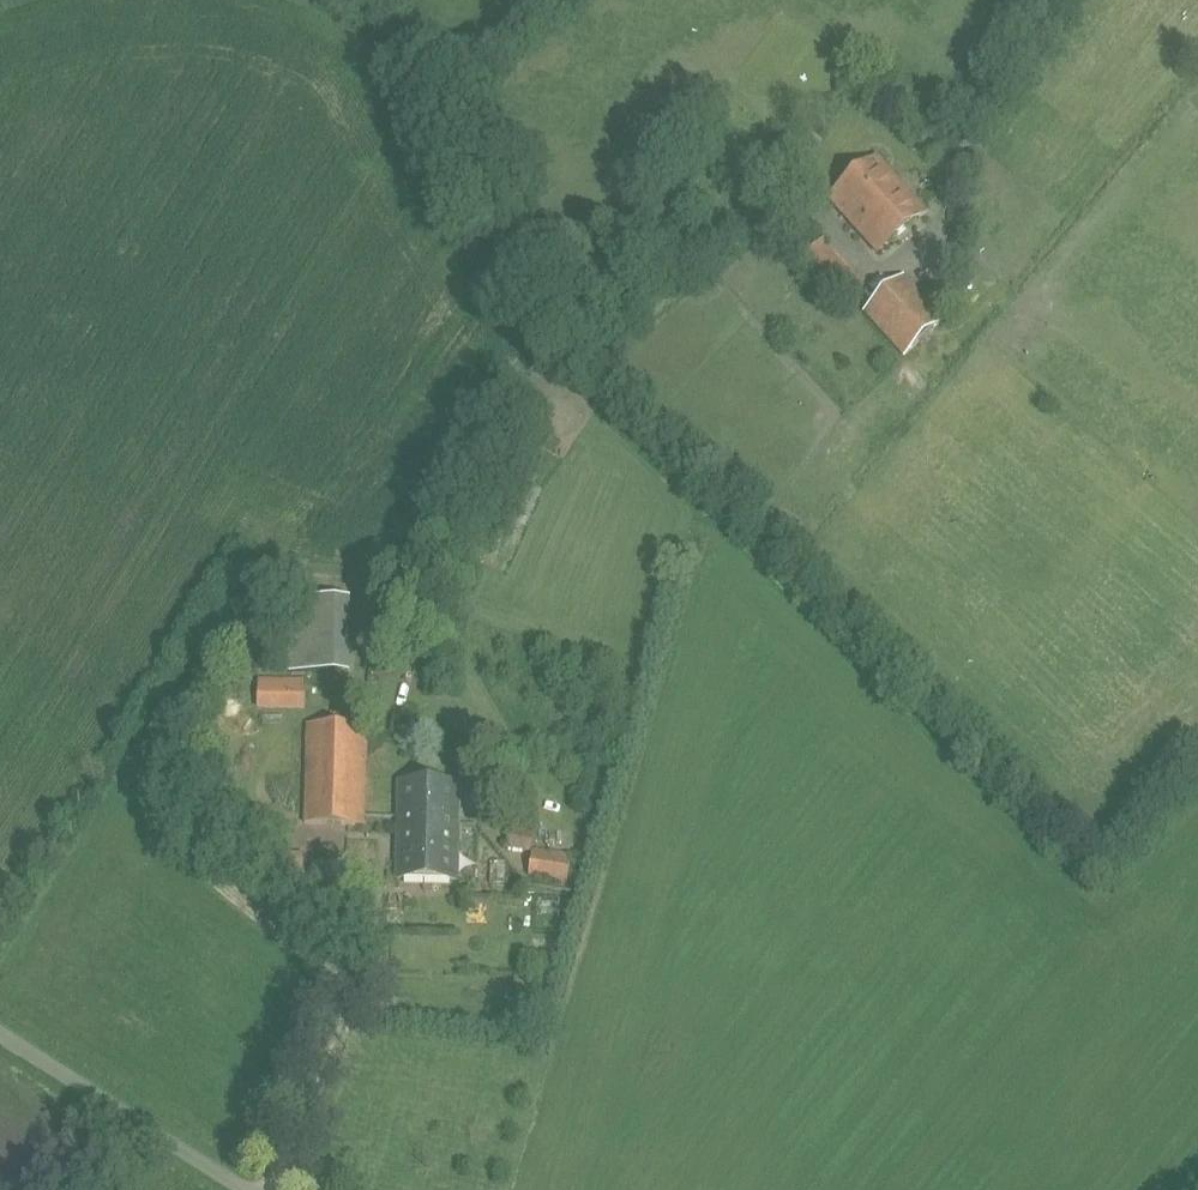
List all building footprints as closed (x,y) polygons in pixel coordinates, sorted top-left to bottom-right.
[(878,159),(832,199),(878,252),(925,212),(878,159)] [(905,356),(944,321),(905,277),(866,311),(905,356)] [(476,547),(472,559),(483,563),(488,551),(476,547)] [(304,598),(301,670),(360,674),(363,601),(304,598)] [(259,707),(303,709),(303,681),(258,680),(259,707)] [(367,727),(309,726),(306,824),(364,825),(367,727)] [(401,784),(400,831),(458,832),(459,785),(401,784)] [(509,827),(507,849),(532,852),(535,830),(509,827)] [(457,880),(458,832),(400,831),(399,879),(457,880)] [(533,850),(529,877),(568,884),(572,855),(533,850)] [(491,863),(491,884),(506,884),(506,863),(491,863)]
